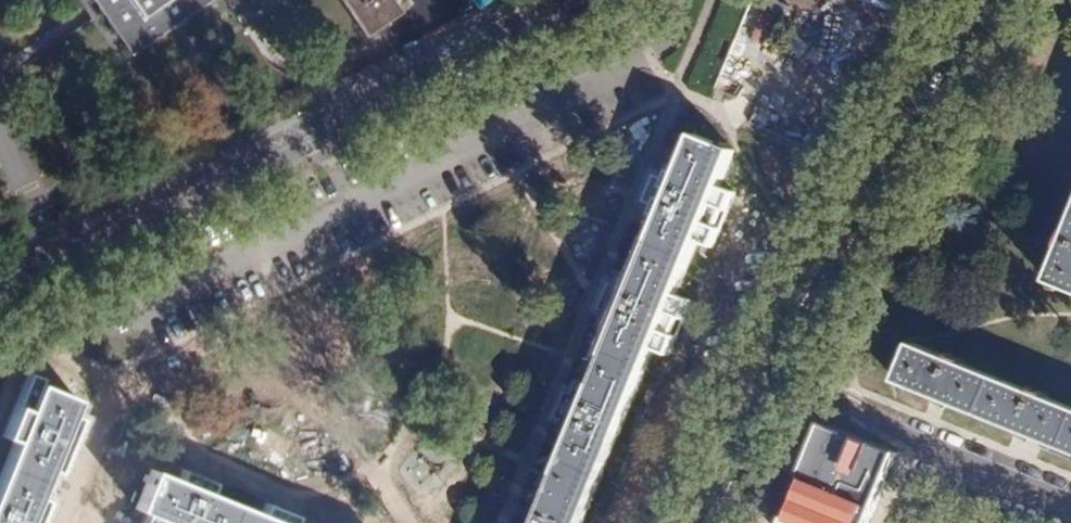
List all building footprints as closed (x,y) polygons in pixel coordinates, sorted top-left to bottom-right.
[(136,46),(204,0),(105,0),(136,46)] [(368,32),(403,9),(397,0),(347,0),(368,32)] [(691,141),(568,447),(541,513),(536,522),(581,522),(729,156),(691,141)] [(1046,280),(1070,291),(1070,219),(1046,280)] [(913,344),(897,381),(1070,453),(1070,410),(913,344)] [(36,384),(0,471),(0,522),(23,522),(73,399),(36,384)] [(830,426),(791,522),(879,522),(906,457),(830,426)] [(150,473),(136,509),(169,522),(274,522),(150,473)]
